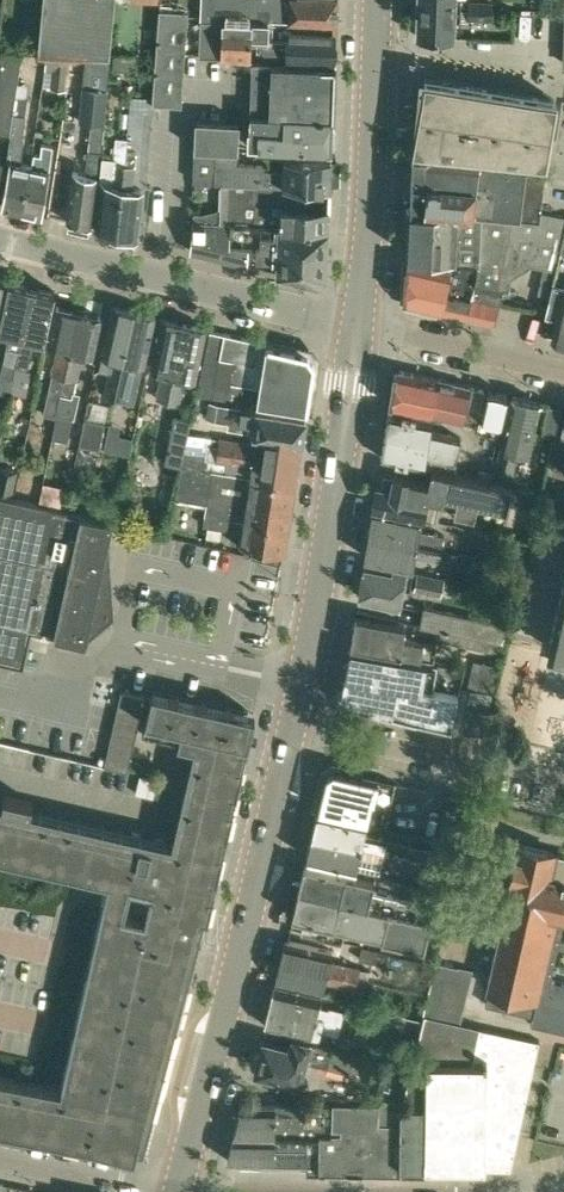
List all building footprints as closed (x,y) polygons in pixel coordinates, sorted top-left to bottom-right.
[(36,50),(113,53),(118,0),(41,0),(36,50)] [(269,20),(336,22),(337,0),(200,0),(200,18),(251,21),(269,21),(269,20)] [(467,8),(492,9),(492,1),(470,0),(468,0),(467,8)] [(454,19),(461,19),(491,20),(492,9),(467,8),(461,8),(418,6),(417,36),(454,37),(454,19)] [(159,9),(153,104),(182,105),(187,11),(159,9)] [(251,21),(200,18),(198,55),(249,58),(251,36),(269,37),(269,21),(251,21)] [(264,58),(335,60),(336,32),(288,30),(287,40),(259,39),(259,45),(264,45),(264,58)] [(0,49),(0,131),(11,134),(15,96),(21,53),(0,49)] [(66,89),(69,55),(52,53),(49,88),(66,89)] [(90,226),(99,152),(110,55),(85,54),(78,121),(92,122),(89,149),(86,173),(73,170),(67,221),(90,226)] [(114,54),(113,68),(133,69),(134,55),(114,54)] [(245,145),(332,149),(335,64),(249,61),(245,145)] [(557,100),(425,77),(413,147),(546,163),(557,100)] [(15,96),(11,134),(7,159),(10,160),(3,204),(22,209),(29,164),(20,162),(23,137),(28,98),(15,96)] [(238,148),(239,120),(196,117),(195,145),(238,148)] [(97,228),(117,233),(125,162),(127,151),(128,136),(116,135),(112,182),(102,180),(97,228)] [(22,209),(43,215),(53,145),(41,142),(40,154),(33,152),(31,165),(29,164),(22,209)] [(237,162),(238,148),(195,145),(193,179),(209,180),(221,180),(329,186),(331,157),(285,155),(284,169),(265,168),(265,163),(237,162)] [(136,152),(127,151),(125,162),(117,233),(138,238),(143,190),(132,187),(135,165),(136,152)] [(410,207),(458,213),(479,216),(481,216),(516,220),(520,221),(527,175),(536,177),(538,168),(413,153),(410,207)] [(209,185),(209,180),(193,179),(192,179),(192,189),(197,189),(197,185),(209,185)] [(231,222),(282,224),(328,227),(329,186),(221,180),(220,206),(219,221),(231,222)] [(479,216),(458,213),(410,207),(408,256),(456,262),(476,264),(479,216)] [(563,244),(563,216),(541,211),(539,223),(520,221),(516,220),(481,216),(478,264),(476,264),(456,262),(455,266),(407,260),(404,302),(495,324),(503,287),(508,289),(511,276),(532,264),(544,266),(538,293),(551,296),(555,283),(563,247),(563,244)] [(192,251),(211,255),(213,230),(231,231),(231,222),(219,221),(194,220),(192,251)] [(327,246),(328,227),(282,224),(281,234),(255,233),(254,242),(327,246)] [(230,241),(231,231),(213,230),(211,255),(248,263),(249,242),(230,241)] [(327,246),(254,242),(254,256),(274,257),(274,254),(279,255),(278,270),(313,280),(326,269),(326,260),(326,259),(327,246)] [(15,366),(32,286),(11,281),(0,328),(0,331),(11,333),(4,364),(15,366)] [(552,337),(563,339),(563,286),(555,283),(551,296),(547,314),(557,316),(556,319),(552,337)] [(56,291),(32,286),(15,366),(27,369),(34,340),(44,342),(56,291)] [(105,395),(116,398),(135,310),(114,305),(99,369),(110,372),(105,395)] [(59,347),(53,373),(44,414),(56,417),(79,312),(57,307),(48,344),(59,347)] [(116,398),(135,402),(144,363),(145,363),(156,315),(135,310),(116,398)] [(74,391),(77,378),(83,352),(93,355),(102,317),(79,312),(56,417),(51,440),(67,444),(79,392),(74,391)] [(157,398),(168,400),(185,323),(163,318),(151,368),(163,370),(157,398)] [(185,323),(168,400),(180,403),(186,376),(196,378),(207,328),(185,323)] [(292,406),(306,409),(314,362),(308,352),(307,352),(293,349),(263,342),(210,329),(197,394),(233,400),(235,389),(215,386),(221,355),(234,357),(230,382),(259,387),(257,401),(292,406)] [(461,420),(469,386),(395,368),(389,404),(429,413),(461,420)] [(461,420),(476,423),(484,389),(469,386),(461,420)] [(488,390),(487,394),(480,423),(499,428),(507,395),(488,390)] [(512,396),(495,472),(493,478),(517,484),(519,473),(513,471),(517,451),(529,454),(541,403),(512,396)] [(228,421),(227,427),(258,432),(302,440),(306,416),(210,401),(207,418),(228,421)] [(562,408),(548,404),(541,434),(555,437),(560,417),(562,408)] [(381,455),(431,467),(454,472),(459,436),(429,429),(431,417),(389,407),(381,455)] [(182,465),(185,449),(192,418),(174,415),(164,463),(181,467),(182,465)] [(105,422),(84,418),(79,444),(100,448),(105,422)] [(251,445),(252,443),(220,438),(215,459),(210,459),(211,453),(185,449),(182,465),(231,473),(232,463),(235,464),(237,451),(298,461),(302,440),(258,432),(255,446),(251,445)] [(234,473),(251,476),(295,483),(298,461),(237,451),(235,464),(234,473)] [(284,549),(291,506),(247,498),(249,489),(251,476),(234,473),(231,473),(182,465),(181,467),(174,498),(206,503),(203,523),(230,528),(228,540),(284,549)] [(0,466),(0,489),(4,490),(9,468),(0,466)] [(491,480),(454,472),(431,467),(428,482),(386,472),(384,485),(377,483),(374,506),(436,520),(443,494),(510,510),(511,504),(507,503),(511,484),(491,479),(491,480)] [(291,506),(295,483),(251,476),(249,489),(247,498),(291,506)] [(112,519),(0,495),(0,665),(23,670),(32,632),(85,644),(112,519)] [(420,522),(373,511),(369,533),(441,550),(443,538),(418,533),(420,522)] [(439,561),(441,550),(369,533),(366,557),(412,567),(414,556),(439,561)] [(507,561),(523,564),(526,544),(500,539),(498,551),(509,553),(507,561)] [(392,571),(365,565),(359,596),(400,605),(403,586),(442,594),(445,578),(393,566),(392,571)] [(558,605),(557,605),(556,609),(558,610),(550,643),(548,643),(547,647),(551,648),(551,647),(558,648),(555,663),(563,666),(563,581),(558,605)] [(501,643),(507,645),(512,623),(424,603),(419,625),(440,630),(480,639),(501,643)] [(356,616),(351,644),(434,659),(437,642),(403,636),(405,625),(356,616)] [(478,648),(480,639),(440,630),(438,639),(478,648)] [(499,653),(501,643),(480,639),(478,648),(499,653)] [(437,664),(351,648),(346,674),(432,690),(437,664)] [(459,695),(432,690),(346,674),(342,692),(347,701),(452,725),(459,695)] [(470,687),(460,727),(483,733),(492,691),(484,689),(485,685),(474,682),(473,688),(470,687)] [(120,691),(104,765),(127,770),(144,696),(120,691)] [(152,691),(145,721),(172,727),(179,697),(152,691)] [(204,702),(179,697),(172,727),(197,732),(204,702)] [(229,708),(204,702),(197,732),(222,738),(229,708)] [(248,744),(254,714),(229,708),(222,738),(248,744)] [(100,1148),(134,1157),(139,1141),(147,1144),(148,1142),(201,940),(160,929),(165,907),(208,917),(248,744),(222,738),(197,732),(172,727),(145,721),(142,733),(192,745),(170,841),(31,809),(33,801),(3,794),(2,802),(0,801),(0,856),(108,880),(62,1081),(63,1081),(61,1087),(0,1075),(0,1128),(101,1148),(100,1148)] [(395,780),(380,776),(336,767),(327,772),(318,807),(385,823),(395,780)] [(437,850),(435,861),(434,862),(434,863),(429,886),(451,891),(456,867),(472,799),(450,794),(441,831),(440,837),(437,850)] [(391,851),(435,861),(437,850),(364,833),(366,823),(317,811),(312,833),(390,850),(391,851)] [(387,862),(390,850),(312,833),(307,855),(379,872),(382,860),(387,862)] [(556,853),(557,851),(518,842),(510,876),(514,877),(489,986),(490,987),(486,1004),(533,1015),(531,1022),(563,1030),(563,981),(550,978),(563,918),(563,854),(556,853)] [(435,861),(391,851),(389,862),(412,867),(414,858),(434,863),(434,862),(435,861)] [(305,862),(299,888),(432,918),(445,922),(448,908),(373,890),(375,879),(305,862)] [(425,948),(432,918),(299,888),(293,914),(304,916),(300,930),(341,939),(344,926),(384,935),(383,938),(425,948)] [(370,969),(361,967),(331,959),(333,949),(287,938),(281,959),(367,980),(370,969)] [(361,945),(358,959),(386,964),(389,951),(361,945)] [(361,1004),(367,980),(281,959),(276,979),(323,991),(326,979),(356,987),(353,1002),(361,1004)] [(271,1003),(341,1021),(344,1009),(329,1006),(328,1007),(320,1005),(322,995),(275,983),(271,1003)] [(271,1003),(266,1024),(320,1037),(322,1030),(338,1034),(341,1021),(271,1003)] [(481,1027),(473,1062),(412,1062),(404,1093),(426,1093),(426,1098),(425,1167),(486,1168),(487,1157),(514,1157),(540,1040),(481,1027)] [(258,1054),(255,1064),(258,1066),(257,1070),(300,1080),(306,1054),(313,1056),(312,1059),(362,1072),(367,1054),(294,1035),(292,1046),(265,1039),(261,1053),(258,1054)] [(425,1172),(425,1167),(426,1098),(387,1097),(382,1103),(334,1102),(334,1105),(333,1121),(320,1121),(320,1132),(323,1132),(322,1136),(322,1170),(425,1172)] [(276,1136),(322,1136),(323,1132),(320,1132),(320,1121),(333,1121),(334,1105),(305,1104),(244,1103),(234,1136),(276,1136)] [(276,1136),(234,1136),(227,1160),(260,1160),(260,1169),(322,1170),(322,1136),(276,1136)] [(486,1168),(510,1168),(514,1157),(487,1157),(486,1168)]
